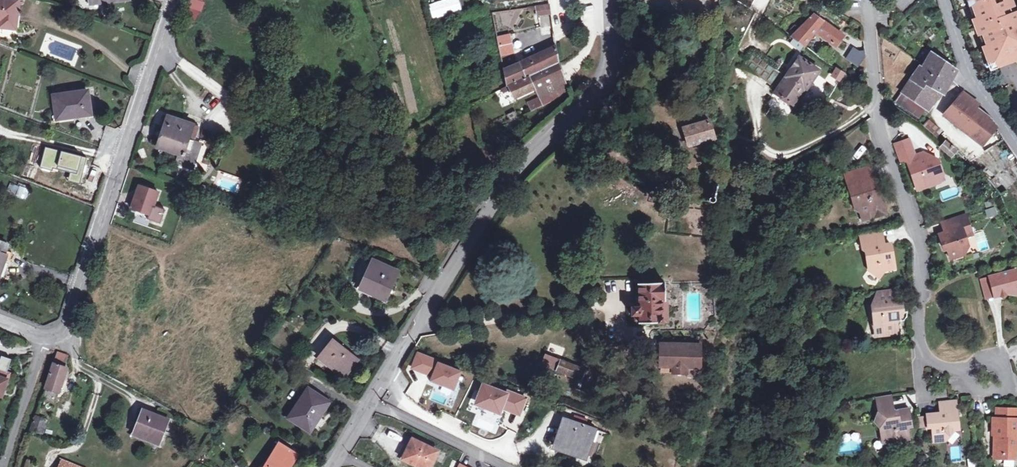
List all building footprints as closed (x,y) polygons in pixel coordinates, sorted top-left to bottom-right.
[(5,22),(5,28),(20,30),(22,2),(0,0),(0,21),(5,22)] [(185,8),(198,11),(201,0),(188,0),(185,8)] [(427,2),(430,18),(460,12),(458,0),(440,0),(427,2)] [(967,0),(970,8),(975,6),(980,19),(975,21),(981,35),(986,33),(991,47),(986,49),(991,62),(996,61),(999,67),(1016,62),(1016,61),(1016,14),(1013,15),(1009,2),(1012,1),(1011,0),(968,0),(967,0)] [(535,17),(552,15),(551,6),(534,8),(535,17)] [(624,7),(624,22),(635,21),(635,14),(635,7),(624,7)] [(844,36),(814,15),(793,38),(806,47),(817,32),(837,46),(844,36)] [(499,57),(513,55),(511,34),(497,35),(499,57)] [(844,58),(856,67),(865,55),(852,46),(844,58)] [(509,87),(512,85),(558,63),(557,47),(505,69),(509,87)] [(757,72),(765,60),(757,55),(748,68),(756,74),(757,72)] [(933,56),(925,68),(923,65),(904,93),(923,106),(926,108),(928,109),(930,109),(933,108),(945,93),(956,72),(945,67),(945,65),(933,56)] [(796,106),(820,71),(801,57),(793,69),(782,62),(778,69),(776,68),(768,80),(781,88),(777,93),(796,106)] [(768,80),(776,68),(765,60),(757,72),(768,80)] [(563,75),(558,63),(512,85),(515,98),(535,89),(563,75)] [(834,76),(841,80),(846,73),(839,68),(834,76)] [(539,99),(543,105),(569,92),(569,89),(563,75),(535,89),(539,99)] [(1005,91),(1000,84),(990,90),(996,98),(1005,91)] [(434,106),(445,105),(442,85),(431,87),(434,106)] [(768,108),(776,96),(765,88),(757,101),(768,108)] [(89,112),(85,90),(51,97),(56,119),(89,112)] [(923,106),(904,93),(896,103),(919,118),(926,108),(923,106)] [(964,95),(961,99),(977,110),(980,107),(964,95)] [(543,105),(539,99),(528,104),(531,111),(543,105)] [(946,116),(972,136),(986,118),(979,112),(977,110),(961,99),(946,116)] [(517,112),(508,116),(510,122),(519,117),(517,112)] [(679,122),(685,139),(710,131),(705,114),(679,122)] [(192,170),(200,147),(193,144),(199,128),(168,117),(157,147),(179,155),(176,164),(192,170)] [(937,135),(942,127),(926,118),(922,126),(937,135)] [(995,132),(986,118),(972,136),(984,146),(995,132)] [(910,136),(896,141),(902,158),(907,156),(919,189),(937,183),(935,178),(939,171),(944,169),(940,157),(928,160),(925,150),(916,153),(910,136)] [(958,152),(948,142),(947,143),(945,145),(943,147),(952,157),(955,155),(957,153),(958,152)] [(206,148),(200,147),(192,170),(198,172),(206,148)] [(871,218),(872,220),(887,215),(879,194),(877,194),(868,167),(854,172),(859,185),(848,189),(853,204),(858,203),(862,214),(871,218)] [(935,178),(937,183),(942,181),(946,174),(944,169),(939,171),(935,178)] [(859,185),(854,172),(844,176),(848,189),(859,185)] [(26,200),(30,190),(10,181),(6,192),(26,200)] [(139,186),(132,208),(137,209),(150,214),(148,218),(161,223),(165,209),(154,206),(158,192),(139,186)] [(858,203),(853,204),(856,211),(862,214),(858,203)] [(986,215),(996,211),(994,204),(983,208),(986,215)] [(137,209),(135,214),(148,218),(150,214),(137,209)] [(864,223),(872,220),(871,218),(862,214),(864,223)] [(968,217),(952,222),(955,232),(948,234),(942,236),(947,251),(950,250),(953,260),(967,255),(971,247),(968,238),(965,229),(972,227),(968,217)] [(952,222),(945,225),(948,234),(955,232),(952,222)] [(975,235),(972,227),(965,229),(968,238),(975,235)] [(891,252),(889,245),(886,245),(884,230),(863,234),(862,234),(864,249),(868,251),(871,269),(882,276),(885,271),(889,267),(888,263),(896,262),(894,252),(891,252)] [(358,287),(381,298),(394,272),(371,261),(358,287)] [(898,270),(896,262),(888,263),(889,267),(885,271),(898,270)] [(991,278),(997,298),(1009,295),(1016,296),(1016,271),(991,278)] [(982,281),(987,301),(997,298),(991,278),(982,281)] [(641,325),(664,324),(663,301),(666,301),(665,284),(639,285),(640,308),(633,308),(633,317),(636,317),(636,322),(641,322),(641,325)] [(899,335),(897,318),(897,315),(901,314),(905,314),(904,303),(899,303),(897,291),(879,293),(880,306),(874,306),(877,327),(884,326),(886,337),(899,335)] [(878,337),(886,337),(884,326),(877,327),(878,337)] [(701,365),(701,341),(660,341),(659,364),(673,365),(673,371),(687,372),(687,365),(701,365)] [(342,377),(354,359),(330,343),(318,361),(342,377)] [(443,384),(454,388),(461,370),(450,366),(449,368),(443,366),(444,363),(419,353),(413,367),(430,374),(431,373),(434,375),(431,382),(442,386),(443,384)] [(4,391),(10,374),(7,373),(12,359),(2,356),(0,363),(0,390),(4,391)] [(582,381),(586,371),(547,356),(543,366),(582,381)] [(61,393),(65,380),(69,368),(63,367),(66,360),(57,357),(55,364),(54,364),(46,388),(61,393)] [(69,381),(65,380),(61,393),(59,399),(62,400),(69,381)] [(492,410),(500,413),(503,407),(520,414),(526,399),(508,391),(507,394),(484,384),(477,402),(493,408),(492,410)] [(315,432),(328,403),(301,391),(293,407),(300,410),(295,423),(315,432)] [(881,415),(883,430),(885,430),(888,432),(889,444),(911,441),(909,423),(912,423),(911,413),(900,415),(895,411),(893,396),(880,399),(882,414),(881,415)] [(956,427),(961,427),(958,401),(951,402),(942,403),(943,415),(930,416),(931,429),(935,429),(937,444),(949,443),(957,433),(956,427)] [(1008,460),(1016,461),(1016,410),(1012,409),(1011,420),(999,419),(995,418),(994,435),(998,435),(998,440),(997,455),(1008,456),(1008,460)] [(1000,409),(999,419),(1011,420),(1012,409),(1000,409)] [(143,421),(138,436),(160,444),(170,419),(145,410),(141,420),(143,421)] [(921,417),(922,430),(931,429),(930,416),(921,417)] [(33,429),(44,433),(48,420),(37,417),(33,429)] [(591,434),(593,428),(565,419),(556,446),(565,449),(565,447),(593,456),(599,436),(591,434)] [(422,466),(431,466),(439,451),(414,439),(404,459),(422,466)] [(268,464),(270,466),(269,466),(292,466),(299,456),(281,444),(268,464)]
